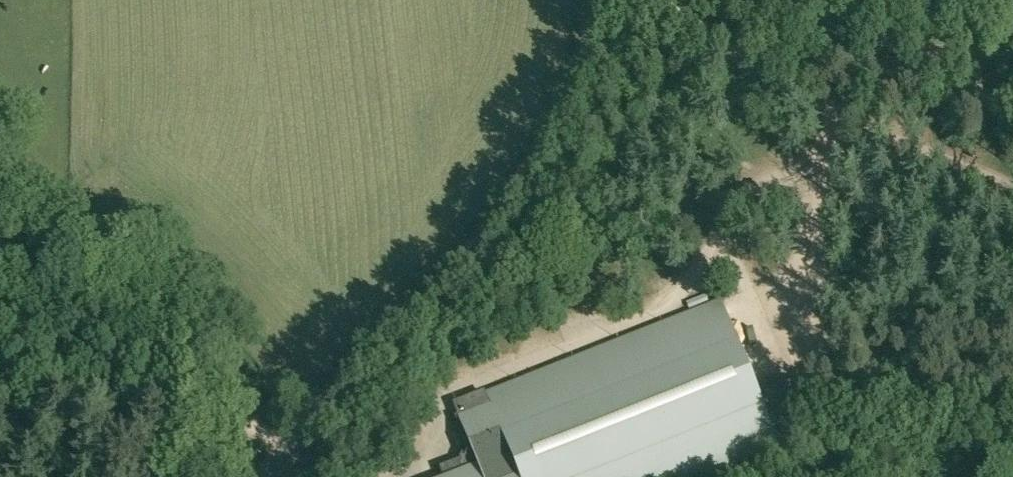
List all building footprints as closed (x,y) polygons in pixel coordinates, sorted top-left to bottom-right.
[(739,346),(720,300),(486,393),(485,392),(454,404),(459,416),(456,417),(467,445),(460,460),(441,468),(444,476),(682,476),(774,436),(739,346)]
